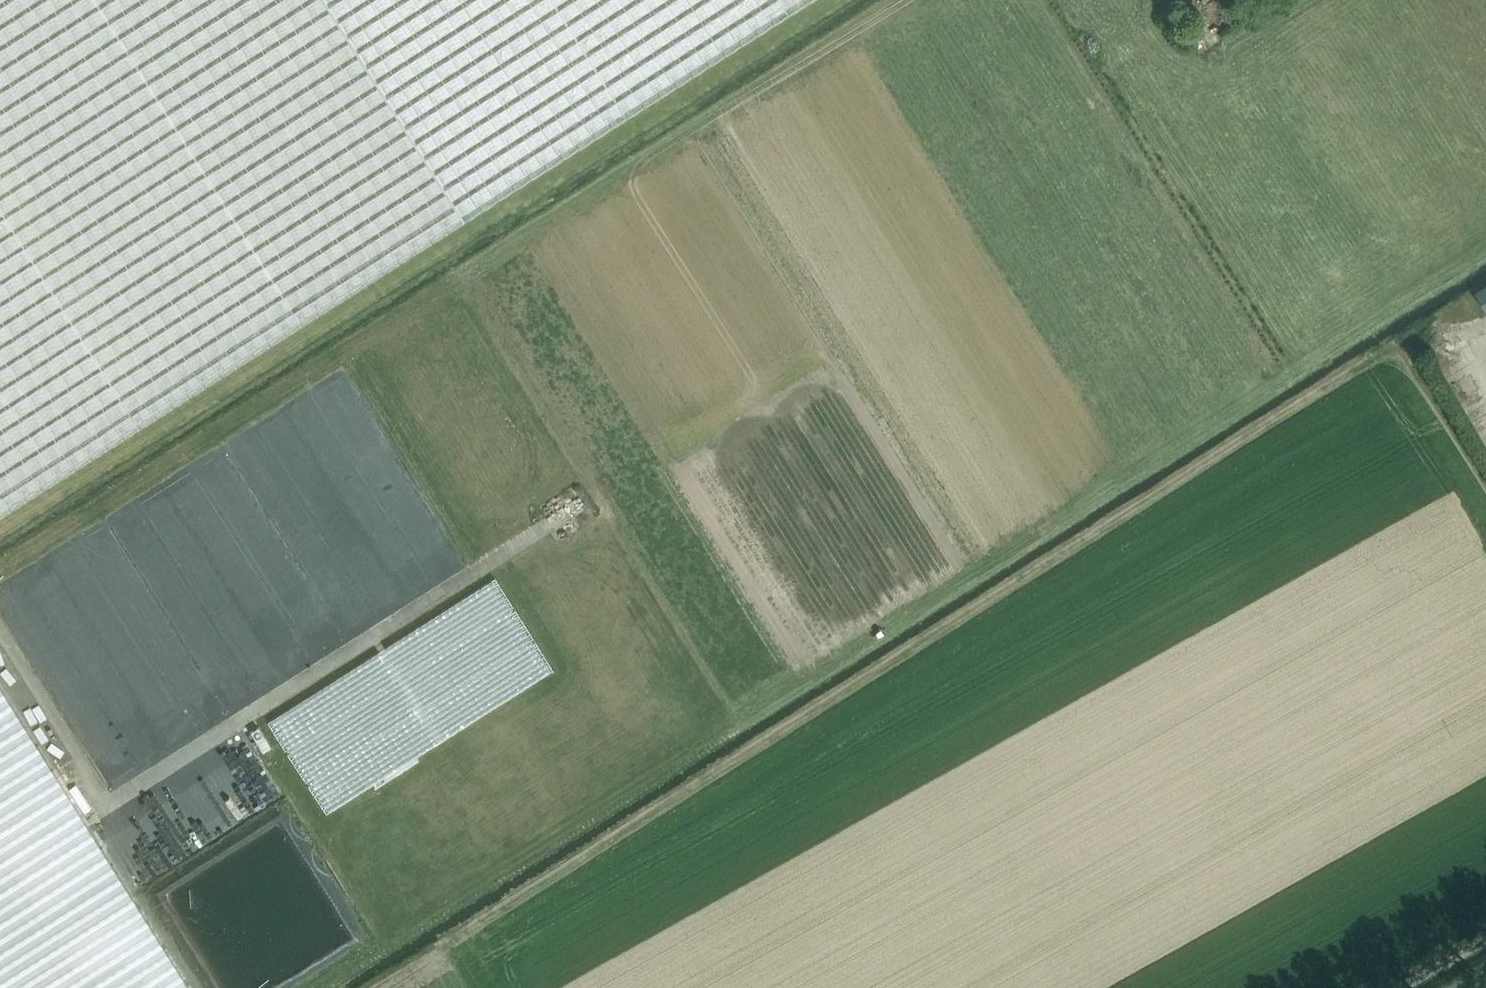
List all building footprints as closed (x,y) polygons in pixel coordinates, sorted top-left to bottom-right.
[(349,0),(0,0),(0,514),(482,208),(349,0)] [(482,208),(487,205),(789,13),(809,0),(349,0),(482,208)] [(1215,26),(1232,14),(1222,0),(1214,0),(1202,8),(1215,26)] [(1475,292),(1485,310),(1485,286),(1475,292)] [(645,498),(465,612),(586,803),(765,689),(645,498)] [(42,753),(0,687),(0,987),(189,987),(42,753)]
